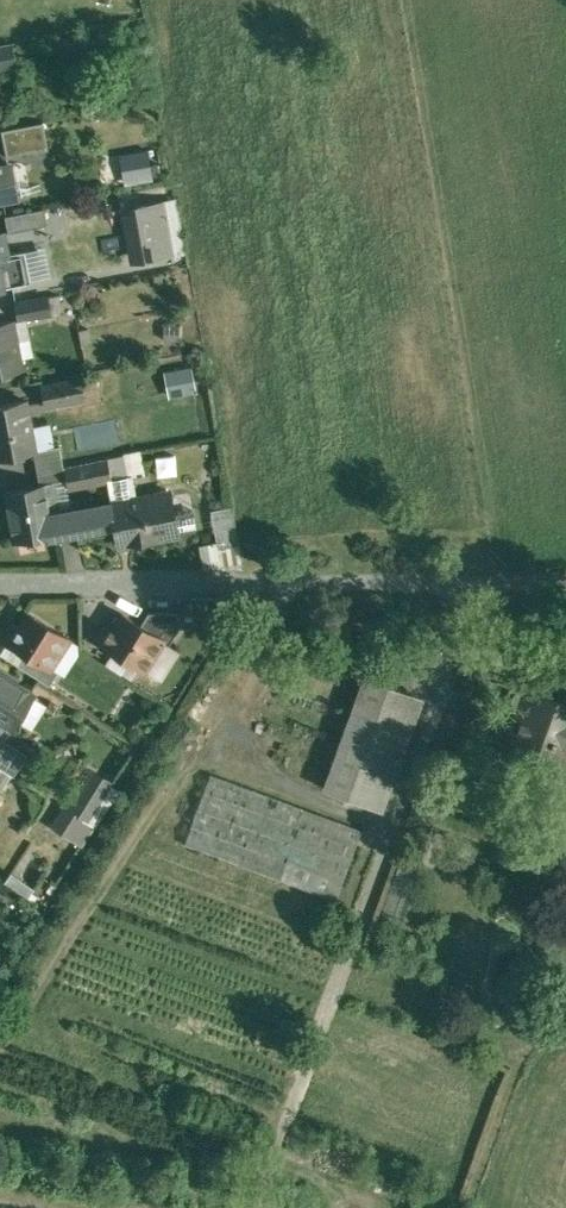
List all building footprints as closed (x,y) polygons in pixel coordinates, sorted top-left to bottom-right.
[(0,47),(0,68),(17,65),(13,45),(0,47)] [(45,122),(3,130),(8,156),(50,149),(45,122)] [(147,150),(120,155),(125,183),(152,178),(147,150)] [(17,197),(10,162),(0,164),(0,200),(17,197)] [(165,201),(122,208),(131,262),(174,256),(165,201)] [(45,208),(6,215),(10,232),(48,225),(45,208)] [(49,297),(17,303),(20,319),(52,313),(49,297)] [(0,322),(0,372),(21,368),(13,320),(0,322)] [(182,326),(164,325),(163,340),(181,341),(182,326)] [(193,367),(164,372),(168,398),(197,393),(193,367)] [(83,378),(42,385),(46,405),(87,398),(83,378)] [(0,405),(0,458),(36,451),(26,400),(0,405)] [(109,421),(74,427),(78,449),(113,443),(109,421)] [(109,459),(66,468),(69,487),(108,480),(128,476),(124,454),(109,457),(109,459)] [(128,476),(108,480),(112,501),(137,496),(134,477),(129,478),(128,476)] [(54,482),(7,490),(16,540),(55,533),(52,513),(50,506),(58,504),(54,482)] [(137,496),(112,501),(112,502),(116,522),(118,534),(132,531),(134,542),(179,534),(171,490),(137,496)] [(112,502),(52,513),(55,533),(116,522),(112,502)] [(234,505),(213,509),(220,546),(241,543),(234,505)] [(70,637),(29,611),(16,630),(11,627),(5,638),(26,652),(51,668),(52,666),(70,637)] [(179,611),(149,611),(142,624),(164,638),(163,639),(170,644),(179,629),(179,611)] [(142,624),(123,612),(110,631),(105,628),(99,639),(145,669),(163,639),(164,638),(142,624)] [(51,668),(26,652),(19,664),(51,684),(59,671),(52,666),(51,668)] [(5,738),(13,726),(14,727),(35,694),(0,672),(0,735),(5,738)] [(419,698),(366,678),(324,790),(377,810),(419,698)] [(532,688),(532,687),(523,684),(518,687),(513,700),(515,703),(514,707),(516,707),(510,724),(511,728),(526,733),(518,755),(528,759),(528,760),(559,771),(565,752),(565,700),(532,688)] [(0,735),(0,765),(14,774),(28,753),(5,738),(0,735)] [(62,835),(84,846),(116,785),(95,773),(62,835)] [(213,776),(186,844),(331,899),(357,831),(213,776)]
